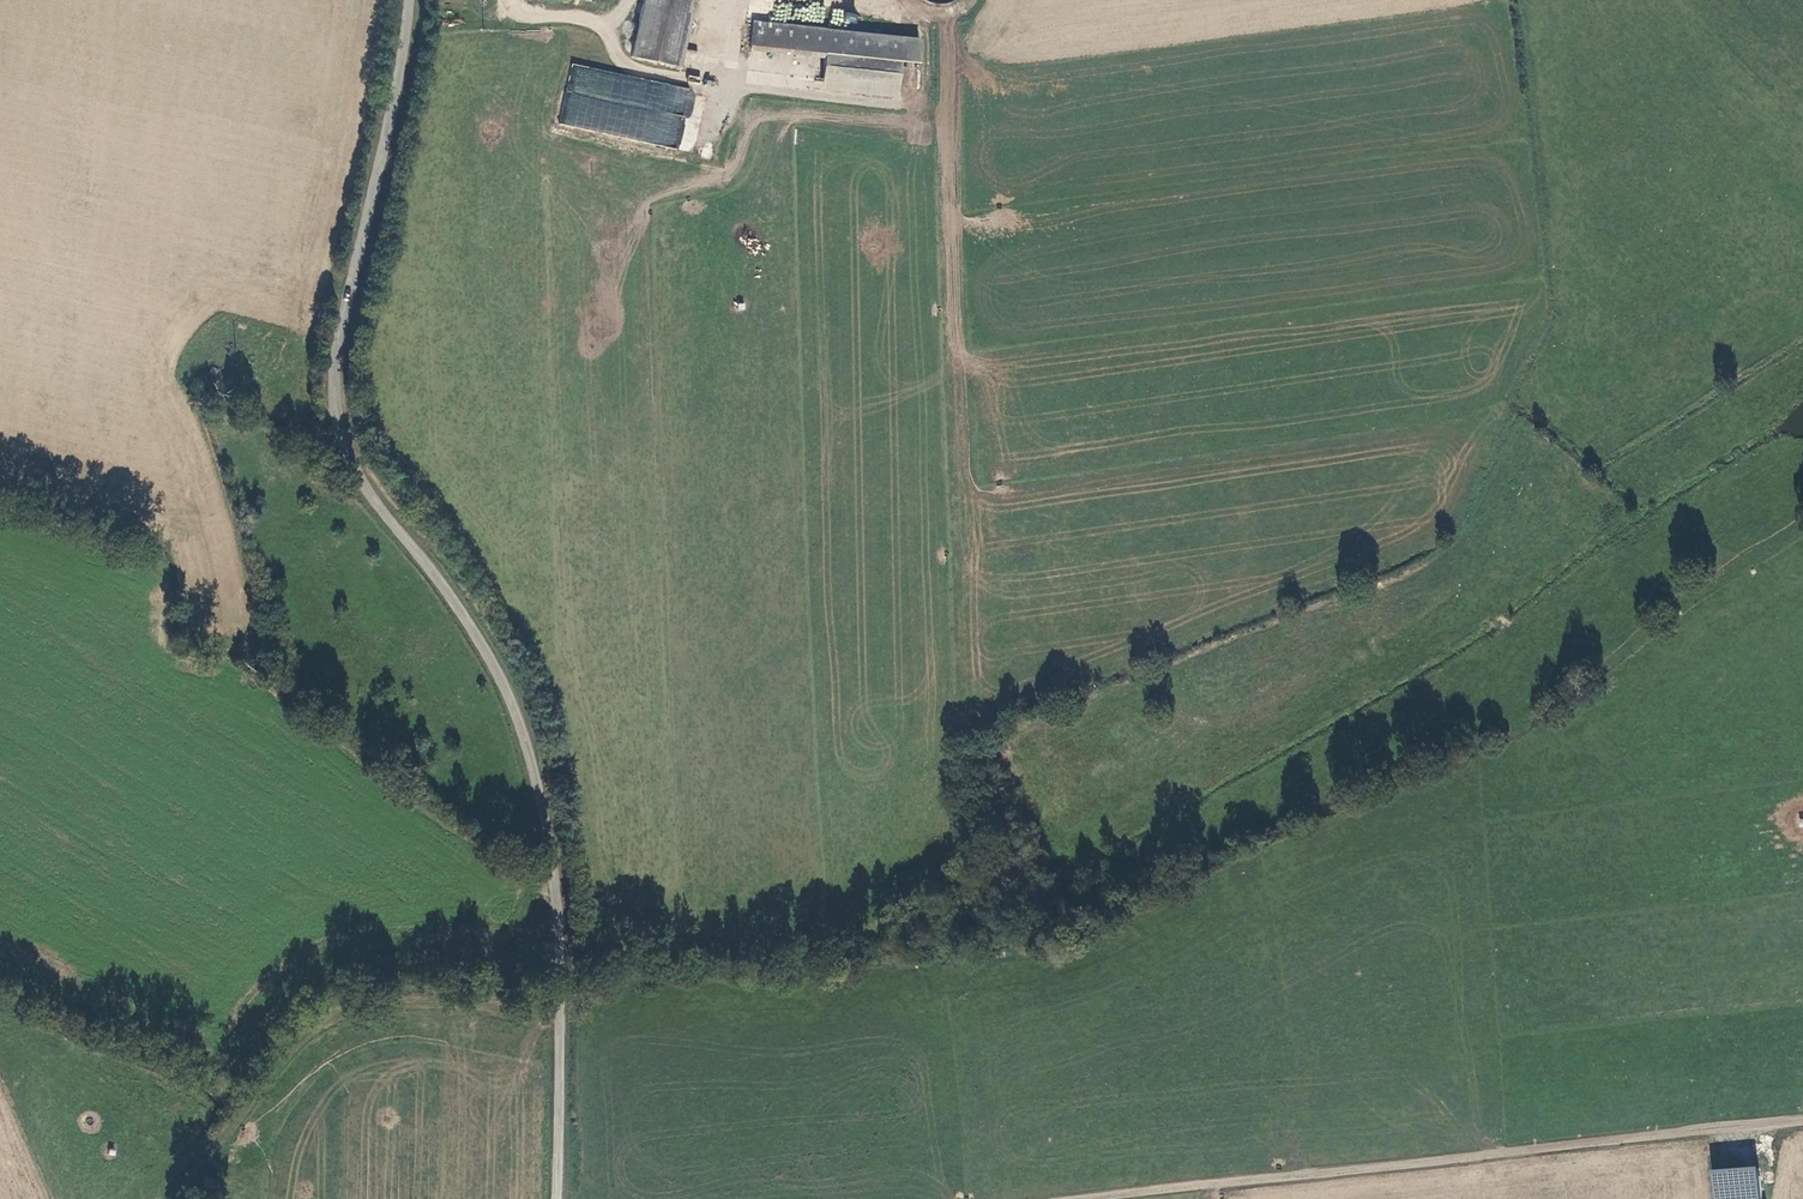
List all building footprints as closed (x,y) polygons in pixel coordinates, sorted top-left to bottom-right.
[(632,57),(677,66),(691,0),(644,0),(632,57)] [(751,23),(749,48),(824,55),(821,79),(897,86),(899,62),(917,64),(917,39),(751,23)] [(570,64),(558,125),(681,149),(693,88),(570,64)] [(1710,1169),(1712,1198),(1760,1198),(1758,1166),(1710,1169)]
